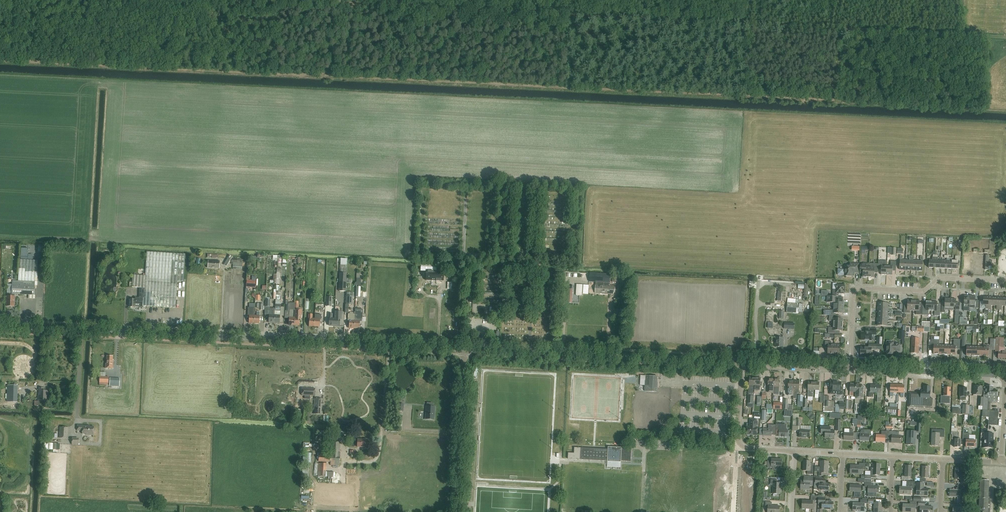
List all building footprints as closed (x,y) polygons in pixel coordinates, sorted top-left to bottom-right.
[(132,287),(140,288),(139,294),(144,294),(144,299),(143,299),(143,298),(135,298),(135,300),(130,299),(129,307),(135,307),(139,307),(139,306),(176,308),(177,281),(184,281),(185,254),(147,252),(145,276),(133,275),(132,287)] [(972,268),(973,253),(964,253),(963,267),(972,268)] [(242,270),(243,263),(237,262),(238,259),(232,259),(231,264),(233,264),(232,269),(242,270)] [(34,295),(35,282),(38,282),(39,260),(19,260),(18,281),(12,281),(12,293),(7,293),(7,296),(7,306),(14,307),(15,296),(15,295),(34,295)] [(219,269),(220,261),(208,261),(208,268),(219,269)] [(881,275),(887,275),(887,265),(884,265),(885,261),(878,261),(878,265),(881,265),(881,270),(881,275)] [(891,265),(887,265),(887,275),(892,275),(893,271),(893,266),(896,266),(896,262),(891,261),(891,265)] [(845,275),(845,276),(853,276),(853,272),(859,273),(859,264),(850,263),(850,266),(845,266),(845,270),(839,270),(838,275),(845,275)] [(861,263),(860,270),(860,273),(863,273),(863,277),(869,277),(869,267),(866,267),(866,263),(861,263)] [(869,267),(869,277),(874,277),(875,271),(878,271),(878,264),(872,263),(872,267),(869,267)] [(443,281),(444,272),(436,272),(436,266),(421,265),(421,271),(426,271),(426,280),(443,281)] [(604,289),(605,274),(590,273),(590,282),(596,282),(595,293),(609,294),(609,291),(606,291),(607,289),(604,289)] [(605,274),(604,289),(607,289),(606,291),(609,291),(609,294),(613,294),(614,292),(615,292),(615,286),(610,286),(609,286),(609,283),(610,283),(610,275),(605,275),(605,274)] [(833,289),(833,292),(832,295),(839,296),(839,292),(844,293),(845,285),(837,285),(837,289),(834,289),(833,289)] [(834,306),(844,307),(844,300),(838,300),(838,296),(828,296),(827,302),(834,303),(834,306)] [(979,301),(975,301),(975,296),(970,296),(970,307),(969,307),(969,308),(979,309),(979,301)] [(945,310),(951,310),(952,299),(945,298),(945,305),(942,305),(941,312),(945,312),(945,310)] [(956,299),(952,299),(951,310),(956,310),(955,315),(959,315),(960,309),(960,303),(956,302),(956,299)] [(910,310),(913,310),(914,300),(908,300),(907,306),(904,306),(904,305),(905,305),(904,305),(904,313),(910,313),(910,310)] [(914,300),(913,310),(916,311),(916,315),(922,315),(923,307),(923,306),(922,306),(922,307),(919,307),(920,300),(914,300)] [(923,307),(922,315),(928,315),(929,311),(931,311),(932,301),(926,301),(926,307),(923,307)] [(932,301),(931,311),(935,311),(935,315),(940,316),(941,308),(937,307),(938,301),(932,301)] [(346,311),(352,312),(353,312),(354,302),(346,302),(346,311)] [(799,303),(787,302),(786,312),(798,313),(799,303)] [(491,312),(491,315),(500,315),(501,306),(492,306),(491,309),(491,312)] [(843,313),(844,307),(834,306),(834,310),(828,310),(827,315),(829,315),(836,315),(836,313),(843,313)] [(355,313),(355,321),(354,321),(354,328),(360,328),(360,321),(362,322),(363,313),(355,313)] [(836,315),(829,315),(829,321),(834,321),(834,324),(843,325),(843,319),(836,318),(836,315)] [(843,325),(834,324),(834,328),(829,327),(828,333),(835,333),(835,330),(842,331),(843,325)] [(876,329),(869,328),(865,328),(865,332),(862,332),(861,340),(872,340),(872,335),(876,335),(876,329)] [(934,342),(934,345),(933,354),(939,354),(939,345),(940,340),(934,339),(934,336),(931,336),(931,342),(934,342)] [(912,337),(911,353),(919,353),(919,348),(919,345),(920,338),(912,337)] [(776,338),(775,347),(783,347),(784,338),(776,338)] [(1004,342),(1004,340),(1004,338),(1000,338),(1000,339),(996,339),(995,352),(998,352),(998,358),(1005,359),(1005,352),(1005,348),(1003,348),(1004,342)] [(954,339),(954,346),(950,346),(950,355),(956,355),(956,346),(960,346),(960,339),(954,339)] [(828,354),(834,354),(834,344),(831,344),(831,341),(825,341),(825,348),(828,348),(828,354)] [(887,343),(886,354),(894,354),(894,350),(896,350),(896,351),(900,351),(900,344),(895,344),(895,343),(887,343)] [(869,344),(869,347),(861,346),(860,355),(872,355),(872,349),(882,349),(882,345),(869,344)] [(113,369),(114,360),(113,360),(113,356),(107,356),(107,364),(106,364),(105,369),(113,369)] [(106,372),(104,372),(100,372),(100,382),(108,383),(109,377),(105,376),(106,372)] [(645,391),(657,392),(658,376),(646,376),(645,391)] [(17,401),(18,385),(8,384),(7,401),(17,401)] [(856,391),(855,397),(855,414),(864,414),(864,404),(859,404),(859,397),(863,397),(863,391),(861,391),(861,384),(856,384),(856,391)] [(899,392),(899,385),(890,384),(890,396),(893,396),(893,392),(899,392)] [(924,386),(924,390),(922,390),(921,391),(921,393),(910,392),(909,407),(933,408),(933,398),(930,398),(930,395),(931,386),(924,386)] [(983,386),(974,386),(974,395),(982,395),(983,386)] [(986,386),(986,387),(984,388),(983,410),(988,410),(988,402),(997,402),(997,399),(998,390),(997,390),(993,390),(993,386),(986,386)] [(941,396),(941,403),(950,404),(950,396),(951,396),(951,387),(944,387),(944,396),(941,396)] [(39,388),(39,396),(38,396),(38,400),(48,401),(48,391),(44,391),(44,388),(39,388)] [(302,396),(302,399),(309,399),(309,396),(315,396),(315,389),(302,388),(302,396)] [(322,414),(322,406),(324,406),(324,403),(323,403),(323,399),(315,398),(314,409),(315,409),(315,414),(322,414)] [(808,399),(803,399),(803,411),(812,411),(812,408),(807,408),(808,399)] [(832,401),(824,401),(824,412),(832,412),(832,401)] [(835,404),(835,412),(839,413),(839,409),(844,410),(845,403),(840,402),(839,405),(835,404)] [(434,420),(435,407),(426,406),(425,419),(434,420)] [(303,410),(296,410),(295,421),(302,422),(303,410)] [(858,414),(857,419),(858,419),(857,426),(861,427),(861,422),(862,422),(862,423),(866,424),(867,415),(858,414)] [(997,426),(998,418),(989,417),(988,425),(997,426)] [(750,435),(757,435),(757,427),(756,427),(757,419),(750,419),(750,424),(751,424),(751,427),(747,427),(746,435),(747,435),(748,436),(750,436),(750,435)] [(960,432),(957,432),(957,428),(954,428),(955,424),(952,424),(951,434),(952,434),(952,439),(955,439),(955,447),(961,448),(961,439),(959,439),(960,432)] [(78,425),(77,431),(82,431),(82,434),(86,434),(86,435),(94,435),(94,427),(87,427),(87,426),(78,425)] [(776,426),(776,425),(769,425),(768,429),(763,428),(763,435),(772,436),(772,434),(775,435),(776,426)] [(776,426),(775,435),(779,435),(779,436),(788,437),(788,430),(780,429),(780,426),(776,426)] [(60,427),(59,438),(68,438),(68,428),(60,427)] [(834,439),(835,431),(830,430),(831,427),(822,427),(821,433),(825,434),(825,438),(829,438),(829,439),(834,439)] [(970,433),(969,433),(969,428),(963,428),(963,440),(966,440),(966,447),(975,447),(976,440),(969,440),(970,433)] [(804,437),(809,437),(810,430),(807,430),(807,429),(800,429),(800,437),(804,437)] [(854,429),(850,429),(849,433),(844,433),(844,440),(853,440),(856,440),(857,433),(853,433),(854,429)] [(932,429),(931,445),(939,446),(940,436),(944,436),(944,430),(932,429)] [(872,430),(864,430),(862,430),(860,432),(860,433),(860,441),(869,441),(869,436),(871,436),(872,430)] [(889,437),(889,431),(882,431),(881,435),(876,434),(876,441),(885,442),(885,437),(889,437)] [(904,432),(889,431),(889,437),(892,437),(892,442),(901,443),(902,435),(904,436),(904,432)] [(908,431),(907,444),(915,445),(916,431),(908,431)] [(982,447),(992,448),(993,440),(994,433),(985,433),(984,447),(982,447)] [(369,447),(369,439),(365,439),(364,440),(358,439),(357,447),(369,447)] [(339,466),(340,442),(331,442),(331,453),(319,452),(319,462),(330,462),(330,465),(339,466)] [(631,461),(632,449),(622,448),(622,447),(608,447),(608,449),(581,447),(575,447),(574,453),(568,452),(568,459),(608,461),(613,461),(613,464),(616,464),(616,462),(621,462),(621,461),(631,461)] [(772,468),(772,466),(782,467),(782,459),(772,458),(772,461),(768,461),(768,468),(772,468)] [(804,460),(803,470),(803,471),(807,471),(807,474),(813,474),(813,467),(810,467),(811,461),(804,460)] [(821,461),(820,470),(820,471),(819,471),(819,476),(824,476),(824,473),(828,473),(829,461),(821,461)] [(851,465),(850,470),(850,473),(862,474),(863,470),(866,470),(866,463),(859,463),(859,466),(851,465)] [(905,465),(905,476),(902,476),(902,480),(908,480),(908,477),(912,477),(912,466),(905,465)] [(955,468),(955,479),(961,479),(961,482),(966,483),(970,483),(971,476),(967,476),(962,476),(962,468),(955,468)] [(810,485),(813,486),(813,478),(807,478),(807,481),(801,480),(800,489),(809,490),(810,485)] [(773,494),(780,494),(781,483),(777,483),(777,480),(771,479),(771,483),(773,484),(773,494)] [(815,483),(819,483),(819,491),(829,491),(829,483),(823,482),(823,479),(815,479),(815,483)] [(873,483),(871,483),(871,479),(865,479),(865,482),(864,487),(868,487),(868,492),(879,493),(879,486),(874,486),(874,484),(873,483)] [(980,480),(979,511),(990,511),(990,499),(988,499),(989,480),(980,480)] [(908,487),(900,487),(900,494),(910,494),(911,489),(914,489),(914,482),(908,481),(908,487)] [(917,495),(928,495),(928,488),(924,488),(924,483),(917,483),(917,495)] [(813,501),(818,501),(818,496),(811,496),(811,501),(802,500),(802,509),(813,509),(813,501)] [(818,504),(822,504),(822,509),(833,509),(833,502),(824,501),(824,498),(819,497),(818,504)] [(868,504),(868,500),(861,500),(862,500),(862,503),(853,503),(853,510),(860,510),(860,511),(864,511),(865,504),(868,504)] [(914,501),(912,501),(912,504),(903,504),(903,511),(909,511),(915,511),(916,507),(918,507),(918,506),(918,501),(914,501)] [(918,501),(918,506),(920,506),(920,511),(933,511),(933,507),(925,506),(925,502),(918,501)] [(780,506),(772,506),(772,502),(766,502),(765,507),(768,507),(768,511),(779,511),(780,506)] [(883,503),(875,502),(874,509),(875,509),(875,511),(882,511),(883,503)] [(953,507),(953,511),(966,511),(966,508),(968,508),(968,504),(962,504),(962,508),(953,507)]
